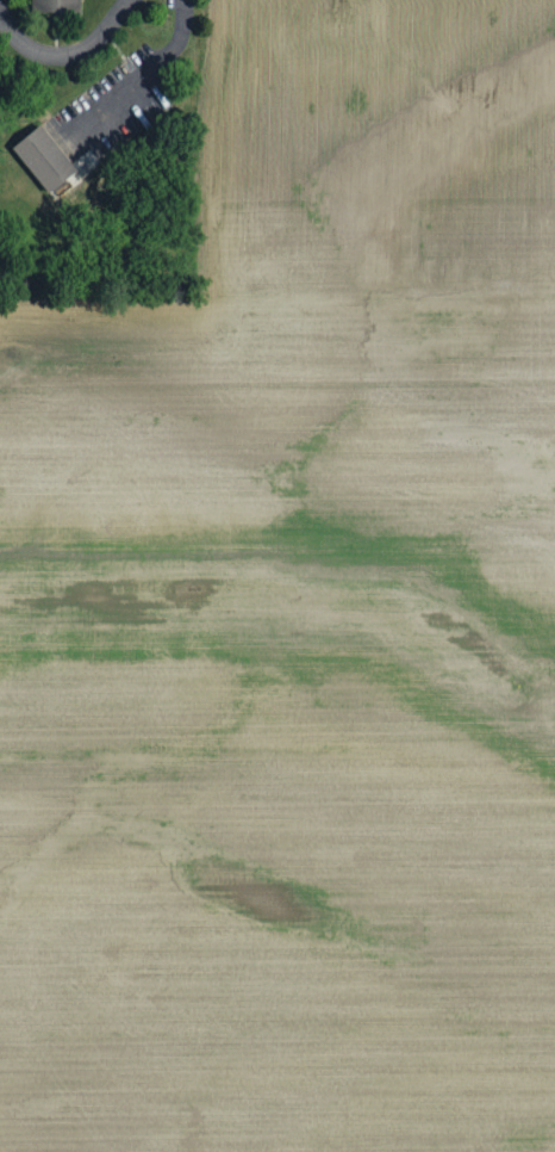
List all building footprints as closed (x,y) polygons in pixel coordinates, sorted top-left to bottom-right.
[(31,8),(31,0),(80,0),(80,8),(31,8)] [(10,144),(37,120),(75,165),(48,188),(10,144)]
